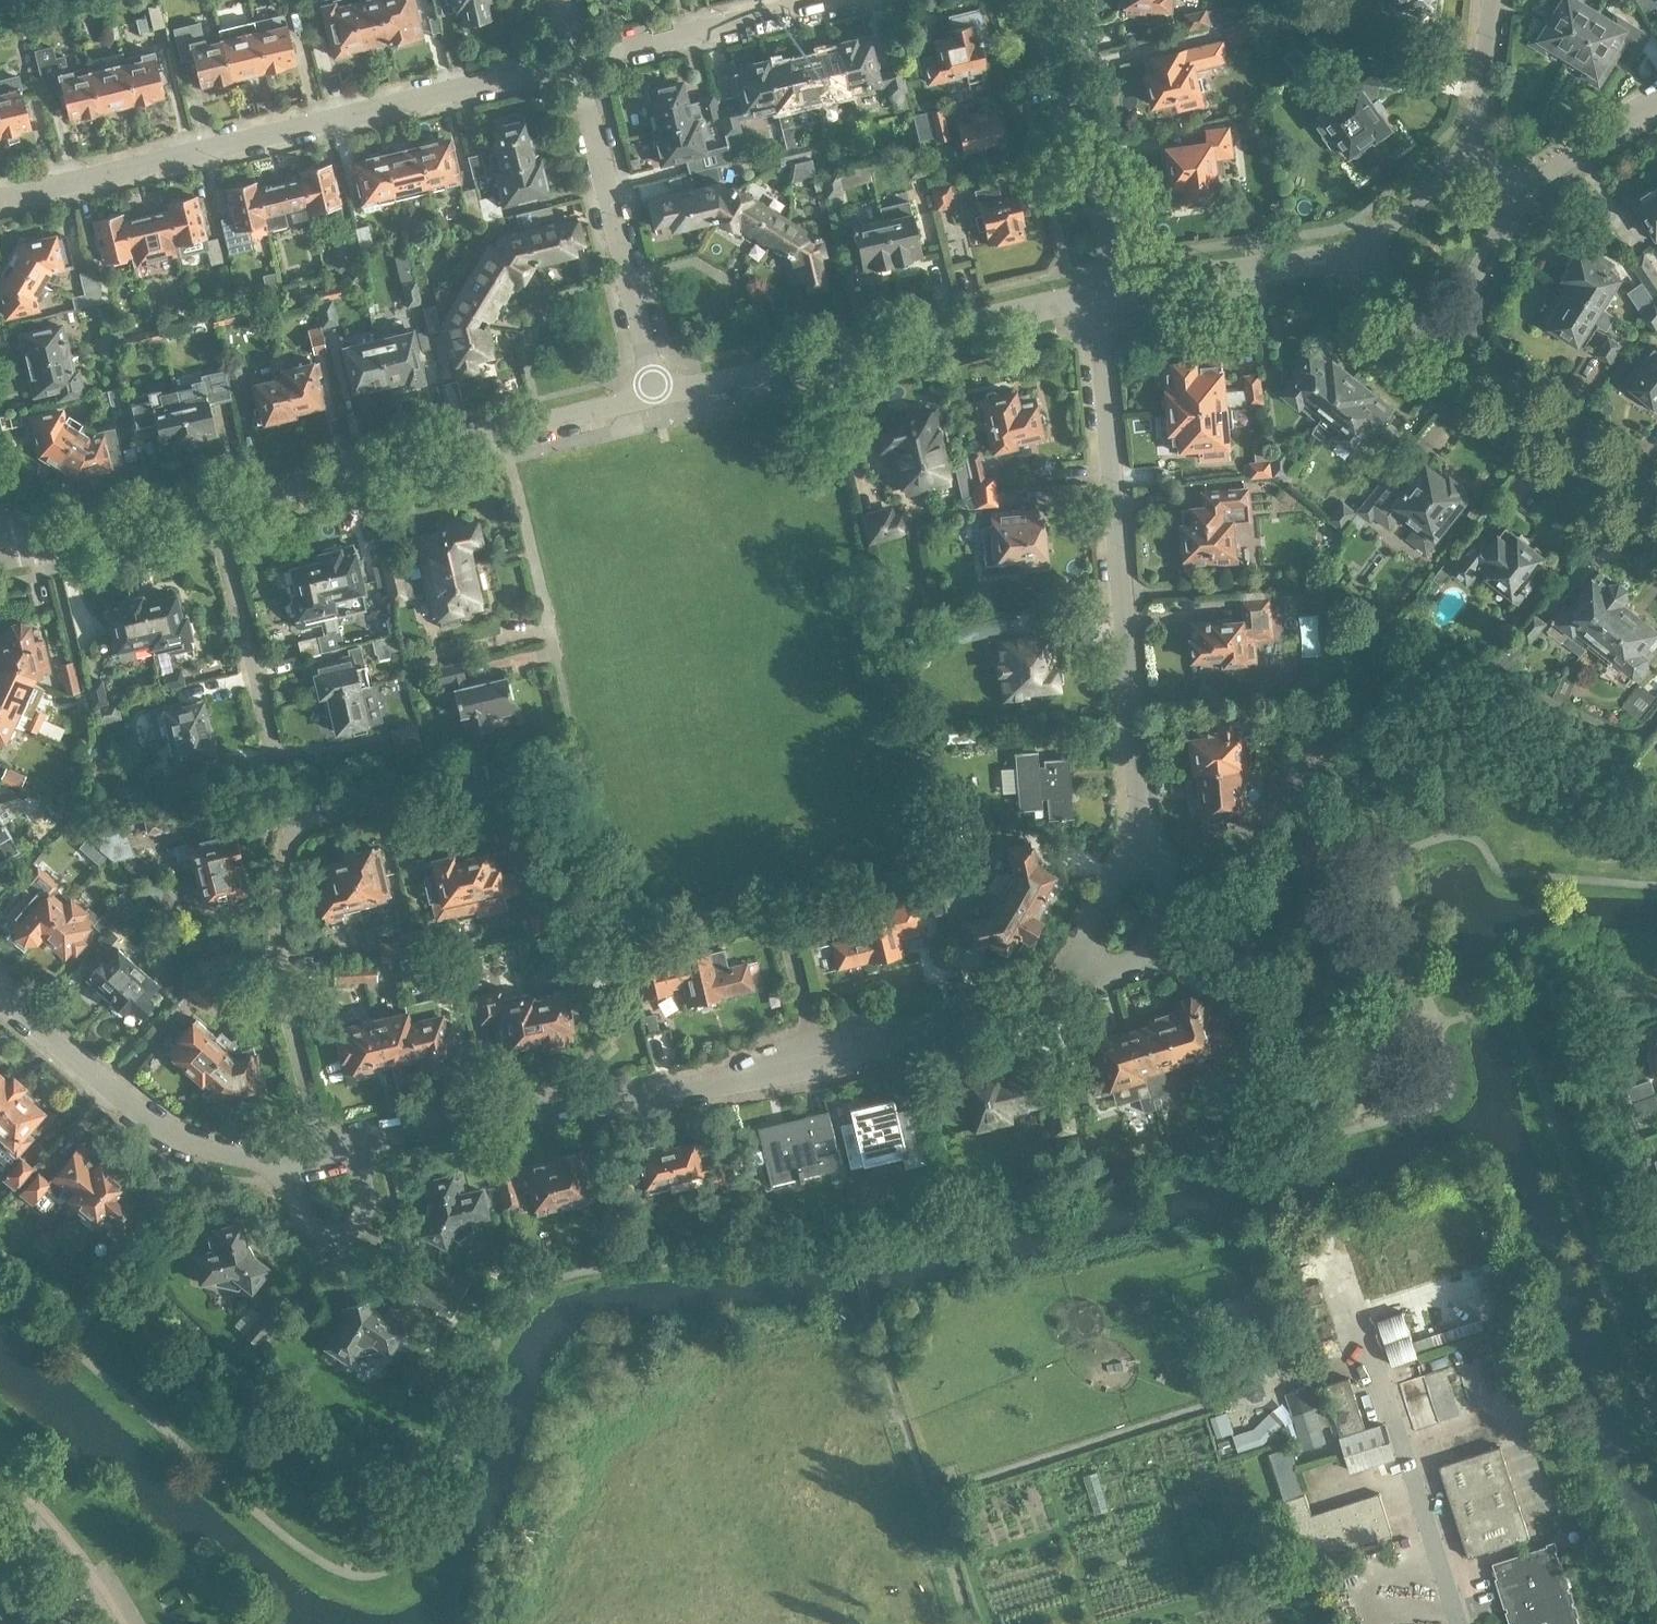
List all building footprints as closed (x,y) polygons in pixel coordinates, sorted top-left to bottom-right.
[(252,9),(249,0),(238,0),(241,12),(252,9)] [(349,54),(348,50),(362,47),(351,0),(329,0),(321,2),(333,57),(349,54)] [(362,47),(387,41),(387,45),(389,44),(379,0),(351,0),(362,47)] [(420,37),(412,0),(379,0),(389,44),(420,37)] [(490,0),(434,0),(437,16),(449,14),(449,13),(460,10),(464,26),(489,20),(485,2),(490,1),(490,0)] [(1126,11),(1147,13),(1147,7),(1172,9),(1173,0),(1127,0),(1126,11)] [(1406,7),(1435,11),(1436,0),(1392,0),(1391,5),(1395,10),(1401,11),(1406,7)] [(1595,12),(1580,2),(1581,0),(1556,0),(1530,41),(1545,50),(1550,43),(1569,55),(1595,12)] [(148,6),(154,30),(165,27),(160,4),(148,6)] [(1189,31),(1212,25),(1208,8),(1185,13),(1189,31)] [(987,77),(985,69),(978,43),(990,40),(983,9),(950,18),(952,29),(943,31),(945,39),(934,41),(938,57),(922,61),(928,83),(951,77),(968,73),(970,82),(987,77)] [(1611,21),(1595,12),(1569,55),(1588,67),(1584,74),(1599,83),(1625,41),(1638,49),(1648,34),(1615,14),(1611,21)] [(256,33),(265,73),(268,72),(272,75),(278,74),(281,70),(285,69),(284,67),(296,64),(285,20),(284,13),(253,20),(256,33)] [(149,31),(146,18),(146,17),(136,19),(139,34),(149,31)] [(265,73),(256,33),(253,20),(238,24),(220,29),(221,36),(220,39),(221,41),(231,82),(232,81),(231,79),(263,72),(264,74),(265,73)] [(1260,38),(1256,20),(1226,27),(1225,25),(1190,34),(1193,47),(1186,48),(1187,50),(1146,59),(1150,74),(1147,75),(1153,104),(1178,98),(1180,107),(1203,102),(1195,68),(1208,66),(1209,68),(1231,63),(1226,41),(1228,40),(1230,46),(1260,38)] [(204,45),(203,40),(198,22),(171,28),(179,62),(193,59),(200,87),(211,84),(211,86),(215,85),(219,88),(226,86),(228,82),(231,82),(221,41),(204,45)] [(110,41),(120,38),(117,24),(106,26),(110,41)] [(839,51),(849,98),(852,98),(851,92),(890,83),(892,93),(906,90),(901,67),(879,72),(869,35),(837,42),(839,51)] [(72,69),(68,70),(64,55),(56,57),(53,45),(34,50),(41,81),(60,76),(70,116),(80,114),(80,116),(84,115),(87,118),(95,116),(97,113),(101,112),(90,71),(73,75),(72,69)] [(144,58),(125,63),(124,63),(133,104),(140,103),(142,105),(148,103),(150,100),(154,99),(153,97),(163,94),(153,50),(142,52),(144,58)] [(133,104),(124,63),(125,63),(122,51),(91,58),(93,68),(89,69),(90,71),(101,112),(101,109),(132,102),(132,104),(133,104)] [(810,107),(849,98),(839,51),(811,57),(815,76),(803,79),(810,107)] [(791,112),(810,107),(803,79),(815,76),(811,57),(770,67),(779,109),(778,110),(779,114),(778,115),(786,149),(793,147),(788,127),(794,126),(791,112)] [(779,109),(770,67),(768,59),(734,67),(743,105),(721,110),(726,132),(727,133),(741,130),(739,119),(778,110),(779,109)] [(1394,87),(1395,80),(1396,69),(1364,64),(1361,82),(1364,82),(1363,85),(1357,90),(1351,81),(1334,93),(1341,101),(1321,115),(1351,156),(1352,155),(1353,156),(1357,156),(1365,150),(1366,146),(1366,145),(1375,139),(1376,140),(1377,139),(1381,139),(1389,134),(1391,130),(1392,129),(1380,113),(1381,112),(1374,102),(1373,103),(1370,99),(1378,93),(1379,84),(1394,87)] [(20,131),(20,129),(31,127),(19,75),(0,79),(0,122),(3,135),(20,131)] [(660,131),(707,119),(702,99),(687,103),(683,81),(650,90),(660,131)] [(721,115),(718,104),(716,94),(702,97),(702,99),(707,119),(721,115)] [(930,111),(936,138),(937,142),(960,137),(956,124),(958,123),(956,118),(966,116),(963,104),(930,111)] [(966,152),(1006,142),(999,112),(987,114),(987,112),(968,116),(969,121),(959,124),(966,152)] [(504,170),(535,163),(526,120),(493,128),(496,139),(494,139),(498,153),(493,154),(497,172),(504,170)] [(698,122),(655,133),(662,164),(702,154),(706,169),(720,166),(731,164),(728,150),(730,150),(727,133),(726,132),(717,134),(721,150),(705,153),(698,122)] [(1222,156),(1232,154),(1229,128),(1206,131),(1208,145),(1170,150),(1177,202),(1218,197),(1214,160),(1223,159),(1222,156)] [(436,141),(419,145),(429,188),(443,184),(444,188),(461,184),(450,141),(437,144),(436,141)] [(795,147),(797,156),(811,153),(808,143),(795,147)] [(429,188),(419,145),(385,154),(395,196),(429,188)] [(784,159),(785,159),(797,156),(795,147),(793,147),(786,149),(782,150),(784,159)] [(787,164),(785,159),(784,159),(782,150),(773,152),(777,166),(787,164)] [(834,171),(850,168),(845,150),(830,153),(834,171)] [(921,152),(905,156),(910,179),(927,175),(921,152)] [(395,196),(385,154),(367,158),(368,160),(355,164),(365,207),(381,203),(380,199),(395,196)] [(473,179),(486,175),(481,154),(468,156),(473,179)] [(814,160),(797,164),(794,183),(818,177),(814,160)] [(504,170),(497,172),(504,204),(521,200),(522,202),(537,199),(537,196),(548,194),(541,162),(535,163),(504,170)] [(334,179),(330,165),(301,172),(302,178),(309,207),(311,213),(329,209),(331,217),(342,214),(337,193),(339,193),(336,178),(334,179)] [(690,172),(694,190),(649,200),(655,226),(673,222),(675,229),(716,219),(717,216),(715,215),(717,211),(720,213),(722,209),(720,207),(722,203),(725,205),(731,194),(730,193),(731,190),(730,189),(717,181),(723,179),(720,166),(706,169),(690,172)] [(825,195),(826,199),(843,195),(838,172),(821,176),(825,195)] [(269,231),(289,226),(285,212),(309,207),(302,178),(259,189),(265,217),(267,223),(269,231)] [(229,204),(232,218),(222,220),(230,254),(254,248),(250,227),(267,223),(265,217),(259,189),(258,182),(228,189),(231,204),(229,204)] [(1633,199),(1656,236),(1656,184),(1633,199)] [(732,185),(730,189),(731,190),(730,193),(731,194),(725,205),(722,203),(720,207),(722,209),(720,213),(717,211),(715,215),(717,216),(716,219),(717,220),(718,218),(740,232),(743,226),(770,243),(771,242),(786,218),(732,185)] [(954,198),(951,185),(932,189),(937,211),(953,207),(951,199),(954,198)] [(1001,199),(1000,196),(998,186),(977,191),(979,201),(987,237),(989,236),(991,243),(1004,240),(1008,242),(1020,239),(1023,236),(1023,235),(1021,224),(1025,223),(1023,213),(1029,212),(1025,195),(1019,196),(1019,195),(1001,199)] [(484,222),(480,208),(479,208),(474,188),(461,191),(470,225),(484,222)] [(499,218),(503,217),(501,208),(499,208),(498,203),(497,204),(495,195),(479,199),(481,208),(480,208),(484,222),(499,218)] [(201,210),(198,196),(168,203),(169,208),(175,237),(180,256),(208,249),(211,264),(223,261),(217,238),(208,240),(204,224),(206,224),(203,210),(201,210)] [(518,224),(519,227),(523,226),(523,229),(533,263),(574,253),(573,246),(583,243),(577,217),(537,226),(536,222),(553,219),(551,206),(516,214),(518,224)] [(907,266),(910,260),(923,257),(910,206),(897,209),(898,214),(882,218),(893,264),(894,264),(898,268),(907,266)] [(136,266),(180,256),(175,237),(169,208),(125,218),(132,247),(133,253),(136,266)] [(132,247),(125,218),(124,213),(94,220),(97,234),(95,234),(99,248),(100,248),(103,260),(133,253),(132,247)] [(518,224),(516,214),(503,217),(499,218),(501,227),(518,224)] [(771,242),(770,243),(787,254),(785,258),(791,282),(806,278),(808,289),(825,285),(822,274),(824,274),(820,256),(826,255),(821,233),(813,235),(786,218),(771,242)] [(893,264),(882,218),(865,222),(866,225),(853,228),(864,271),(876,268),(881,273),(889,271),(892,264),(893,264)] [(361,252),(374,249),(368,224),(355,228),(361,252)] [(404,242),(416,239),(413,225),(400,228),(404,242)] [(490,247),(479,264),(512,285),(517,288),(533,263),(523,229),(502,234),(492,249),(490,247)] [(66,236),(56,238),(55,236),(20,244),(15,251),(12,249),(6,260),(43,284),(54,267),(72,262),(66,236)] [(1602,305),(1602,304),(1620,277),(1609,269),(1613,263),(1588,247),(1584,254),(1577,250),(1569,263),(1573,266),(1562,284),(1565,286),(1567,284),(1602,305)] [(1645,253),(1631,262),(1644,281),(1643,282),(1654,298),(1655,300),(1656,301),(1656,270),(1645,253)] [(49,287),(43,284),(6,260),(0,268),(0,270),(2,271),(0,275),(0,286),(6,314),(36,306),(34,298),(35,297),(41,300),(49,287)] [(419,291),(428,289),(430,289),(423,263),(412,265),(416,280),(417,282),(419,291)] [(479,264),(453,305),(486,325),(487,325),(512,285),(479,264)] [(86,292),(88,304),(102,300),(95,270),(80,273),(84,293),(86,292)] [(419,291),(417,282),(416,280),(401,284),(407,308),(422,304),(419,291)] [(1643,314),(1654,298),(1643,282),(1627,292),(1643,314)] [(1565,286),(1557,297),(1561,300),(1547,322),(1578,342),(1579,341),(1585,344),(1599,322),(1607,326),(1615,313),(1602,304),(1602,305),(1567,284),(1565,286)] [(331,299),(333,298),(341,297),(340,286),(328,288),(331,299)] [(320,301),(331,299),(328,288),(317,290),(320,301)] [(75,307),(88,304),(86,292),(84,293),(72,295),(75,307)] [(333,298),(331,299),(320,301),(315,302),(321,326),(322,328),(339,324),(333,298)] [(1643,314),(1640,317),(1656,331),(1656,301),(1655,300),(1654,298),(1643,314)] [(429,333),(441,330),(435,305),(423,308),(429,333)] [(486,325),(453,305),(443,321),(454,368),(458,367),(460,375),(477,370),(475,362),(494,357),(487,325),(486,325)] [(240,309),(242,320),(252,318),(250,307),(240,309)] [(229,312),(231,323),(242,320),(240,309),(229,312)] [(218,315),(220,325),(231,323),(229,312),(218,315)] [(213,327),(220,325),(218,315),(211,316),(213,327)] [(26,364),(70,354),(63,324),(22,333),(26,350),(24,354),(26,364)] [(322,328),(321,326),(308,329),(314,354),(327,351),(322,328)] [(111,335),(113,344),(114,350),(126,348),(124,337),(122,328),(110,331),(111,335)] [(151,331),(154,341),(163,338),(161,328),(151,331)] [(413,331),(378,339),(389,385),(406,381),(408,386),(424,382),(413,331)] [(98,347),(113,344),(111,335),(96,338),(98,347)] [(1623,344),(1609,336),(1598,354),(1611,363),(1623,344)] [(389,385),(378,339),(344,347),(354,393),(389,385)] [(113,344),(98,347),(100,357),(115,354),(114,350),(113,344)] [(1319,420),(1355,376),(1316,344),(1297,367),(1301,370),(1284,391),(1319,420)] [(1655,345),(1634,371),(1641,376),(1630,389),(1643,399),(1646,396),(1656,405),(1656,346),(1655,345)] [(73,369),(70,354),(26,364),(28,373),(32,375),(36,394),(54,390),(57,402),(86,395),(80,368),(73,369)] [(283,371),(285,371),(282,359),(270,361),(273,374),(279,373),(281,379),(253,386),(259,408),(255,409),(258,424),(293,415),(283,371)] [(1198,364),(1197,362),(1167,364),(1169,393),(1163,398),(1164,408),(1169,411),(1233,406),(1264,403),(1261,372),(1246,373),(1247,389),(1225,391),(1223,362),(1198,364)] [(246,390),(240,363),(226,366),(232,393),(246,390)] [(318,363),(285,371),(283,371),(293,415),(308,412),(311,407),(325,404),(319,377),(321,376),(318,363)] [(178,389),(190,442),(206,438),(205,436),(217,433),(210,402),(232,397),(225,369),(201,375),(202,379),(177,385),(178,389)] [(1376,430),(1394,408),(1355,376),(1319,420),(1313,430),(1328,442),(1338,440),(1340,437),(1354,448),(1371,427),(1376,430)] [(107,390),(109,402),(110,404),(113,405),(127,402),(123,387),(107,390)] [(161,389),(127,397),(136,435),(158,430),(162,446),(174,443),(174,446),(190,442),(178,389),(162,393),(161,389)] [(107,390),(95,393),(97,404),(109,402),(107,390)] [(1042,413),(1034,410),(1033,403),(1016,407),(1012,392),(969,402),(976,427),(986,425),(992,450),(1013,445),(1012,442),(1041,436),(1039,428),(1045,423),(1042,413)] [(1171,411),(1171,413),(1165,418),(1165,427),(1172,430),(1174,449),(1201,446),(1202,458),(1231,456),(1229,427),(1234,426),(1233,406),(1169,411),(1171,411)] [(54,466),(83,424),(69,415),(66,420),(65,419),(63,410),(33,417),(41,454),(45,456),(43,459),(54,466)] [(897,487),(924,481),(925,488),(948,483),(940,447),(943,446),(936,412),(910,417),(909,411),(886,416),(888,426),(876,428),(880,448),(888,447),(897,487)] [(108,454),(121,451),(115,428),(99,432),(84,422),(83,424),(54,466),(64,472),(65,470),(72,474),(110,465),(108,454)] [(1271,453),(1275,476),(1292,475),(1289,449),(1272,451),(1272,453),(1271,453)] [(1251,478),(1275,476),(1271,453),(1260,454),(1260,461),(1249,462),(1251,478)] [(973,494),(997,492),(995,477),(984,477),(977,454),(965,457),(972,479),(973,479),(973,494)] [(1447,478),(1429,464),(1413,485),(1391,468),(1368,497),(1381,507),(1378,511),(1391,521),(1401,508),(1410,516),(1412,516),(1411,518),(1420,526),(1411,536),(1427,550),(1457,513),(1454,511),(1468,495),(1464,492),(1467,488),(1450,474),(1447,478)] [(1188,571),(1213,568),(1213,562),(1238,560),(1235,524),(1244,523),(1244,520),(1248,517),(1247,507),(1253,506),(1251,487),(1204,491),(1205,505),(1182,507),(1188,571)] [(997,492),(973,494),(963,500),(968,508),(998,506),(997,492)] [(1343,498),(1328,517),(1342,528),(1358,509),(1343,498)] [(870,541),(907,533),(902,514),(892,516),(890,510),(864,516),(870,541)] [(1022,570),(1045,568),(1042,521),(1036,522),(1035,510),(993,514),(996,561),(1021,559),(1022,570)] [(423,538),(415,540),(421,566),(409,569),(411,578),(475,564),(470,542),(477,541),(473,523),(460,526),(458,518),(436,523),(437,530),(422,533),(423,538)] [(1481,535),(1453,569),(1468,581),(1482,565),(1489,571),(1487,573),(1520,600),(1536,581),(1528,575),(1544,556),(1506,524),(1491,543),(1481,535)] [(353,545),(320,553),(332,602),(334,602),(337,615),(355,611),(352,599),(365,596),(353,545)] [(332,602),(320,553),(310,556),(312,563),(291,568),(294,584),(289,585),(300,628),(322,623),(325,635),(299,642),(302,656),(344,646),(337,615),(334,602),(332,602)] [(387,584),(405,580),(399,555),(381,560),(387,584)] [(406,579),(410,599),(428,596),(429,600),(433,599),(437,617),(464,611),(463,607),(479,603),(476,592),(481,591),(475,565),(411,578),(406,579)] [(1616,584),(1599,570),(1585,587),(1581,584),(1572,596),(1575,599),(1570,605),(1567,603),(1556,618),(1558,620),(1556,622),(1570,633),(1563,642),(1581,656),(1590,645),(1587,643),(1628,594),(1628,589),(1620,583),(1616,584)] [(405,580),(387,584),(391,603),(410,599),(409,592),(406,579),(405,580)] [(1424,591),(1433,596),(1441,585),(1432,579),(1424,591)] [(168,653),(171,653),(196,647),(187,605),(182,606),(179,594),(144,602),(155,645),(153,646),(164,689),(179,685),(189,683),(185,667),(172,670),(168,653)] [(1587,643),(1590,645),(1609,660),(1612,657),(1634,675),(1643,674),(1649,666),(1648,658),(1656,646),(1656,629),(1625,603),(1629,598),(1628,594),(1587,643)] [(155,645),(144,602),(143,596),(109,604),(121,653),(153,646),(155,645)] [(1246,636),(1271,634),(1268,600),(1246,602),(1247,620),(1214,622),(1213,620),(1193,622),(1195,638),(1192,638),(1194,660),(1218,658),(1219,664),(1249,661),(1246,636)] [(382,638),(398,634),(393,611),(376,615),(382,638)] [(1518,634),(1518,635),(1529,644),(1530,645),(1548,623),(1535,613),(1518,634)] [(996,616),(955,627),(959,641),(981,636),(996,633),(1008,632),(1007,616),(996,616)] [(33,681),(37,673),(49,670),(42,639),(32,642),(29,628),(20,623),(13,626),(7,632),(8,634),(0,636),(0,665),(33,681)] [(1058,690),(1053,632),(997,637),(999,663),(995,663),(996,676),(1000,676),(1002,701),(1029,699),(1029,692),(1058,690)] [(398,634),(382,638),(371,640),(375,654),(377,654),(378,660),(391,657),(389,652),(402,649),(398,634)] [(1529,644),(1518,635),(1498,659),(1509,669),(1529,644)] [(362,665),(359,656),(353,657),(353,656),(339,659),(340,662),(314,669),(320,697),(324,696),(369,686),(369,685),(364,665),(362,665)] [(66,694),(79,691),(72,661),(59,664),(66,694)] [(492,729),(489,714),(512,709),(505,678),(463,687),(462,679),(464,679),(461,663),(435,669),(439,685),(451,682),(459,716),(463,715),(468,734),(492,729)] [(54,717),(46,713),(37,709),(38,706),(32,702),(40,686),(33,682),(33,681),(0,665),(0,701),(42,721),(38,731),(45,735),(54,717)] [(1570,667),(1562,676),(1575,682),(1580,671),(1570,667)] [(1568,698),(1575,682),(1562,676),(1555,692),(1568,698)] [(109,703),(103,679),(86,683),(92,707),(109,703)] [(369,686),(324,696),(328,714),(332,714),(337,733),(353,730),(354,735),(367,732),(359,692),(367,690),(368,696),(385,692),(383,681),(369,685),(369,686)] [(1656,705),(1656,698),(1640,685),(1622,708),(1641,724),(1656,705)] [(0,701),(0,742),(3,743),(12,723),(17,725),(18,724),(37,733),(38,731),(42,721),(0,701)] [(96,723),(122,717),(117,701),(109,703),(92,707),(96,723)] [(204,703),(182,708),(180,701),(152,708),(159,741),(170,739),(170,738),(210,729),(204,703)] [(1242,732),(1240,712),(1217,714),(1217,727),(1204,728),(1205,737),(1190,738),(1191,753),(1195,753),(1196,771),(1201,771),(1238,769),(1248,768),(1248,766),(1252,765),(1251,750),(1247,750),(1245,732),(1242,732)] [(416,725),(392,730),(395,746),(420,740),(416,725)] [(216,755),(210,729),(170,738),(170,739),(174,756),(171,757),(173,765),(216,755)] [(946,745),(977,742),(976,731),(945,733),(946,745)] [(1037,761),(1037,751),(1014,753),(1015,767),(1003,767),(1005,795),(1017,794),(1019,811),(1035,810),(1035,817),(1043,817),(1042,808),(1047,808),(1048,820),(1072,818),(1067,758),(1043,759),(1043,761),(1037,761)] [(22,773),(6,765),(0,779),(16,787),(22,773)] [(1238,769),(1201,771),(1204,827),(1226,825),(1225,817),(1247,816),(1245,782),(1238,783),(1238,769)] [(112,811),(143,803),(142,800),(138,782),(113,789),(114,794),(108,796),(112,811)] [(45,801),(44,800),(40,798),(31,796),(28,796),(22,798),(21,796),(0,803),(0,825),(4,823),(25,812),(45,801)] [(45,801),(25,812),(30,821),(40,816),(49,806),(45,801)] [(148,834),(163,831),(160,817),(145,820),(148,834)] [(0,825),(0,863),(5,857),(18,849),(4,823),(0,825)] [(114,861),(117,860),(134,855),(126,826),(87,837),(99,848),(107,855),(114,861)] [(198,873),(238,864),(243,863),(235,832),(175,846),(178,860),(194,856),(198,873)] [(1052,877),(1034,865),(1028,843),(1008,849),(1014,870),(1000,874),(995,871),(985,888),(988,890),(1035,917),(1046,899),(1041,896),(1052,877)] [(375,847),(342,855),(343,862),(346,862),(357,903),(373,899),(374,905),(388,902),(375,847)] [(91,874),(96,868),(107,855),(99,848),(82,868),(91,874)] [(462,860),(472,902),(515,892),(511,874),(497,877),(496,870),(493,870),(489,853),(462,860)] [(431,862),(434,874),(426,876),(425,876),(424,878),(423,880),(428,903),(431,902),(435,920),(463,914),(461,904),(472,902),(462,860),(452,862),(451,857),(431,862)] [(357,909),(346,862),(343,862),(319,867),(324,888),(319,890),(326,922),(342,918),(343,921),(360,917),(358,909),(357,909)] [(246,896),(238,864),(198,873),(205,901),(228,895),(228,897),(234,903),(240,902),(246,896)] [(172,911),(181,902),(157,880),(147,890),(172,911)] [(42,933),(63,906),(50,895),(51,893),(37,882),(8,916),(18,924),(15,927),(17,934),(23,940),(33,941),(35,939),(36,940),(42,933)] [(923,894),(928,917),(945,913),(939,890),(923,894)] [(1029,941),(1041,921),(1035,918),(1035,917),(988,890),(980,903),(984,919),(961,924),(966,946),(987,941),(1014,957),(1025,939),(1029,941)] [(104,934),(132,902),(121,892),(100,916),(88,906),(84,911),(69,899),(63,906),(42,933),(68,955),(86,933),(83,930),(90,921),(94,923),(93,924),(104,934)] [(926,932),(919,902),(858,917),(858,920),(847,923),(851,938),(831,943),(837,969),(871,961),(872,964),(903,957),(898,935),(911,932),(913,936),(926,932)] [(536,935),(550,932),(544,909),(530,913),(536,935)] [(413,930),(419,957),(436,956),(428,926),(413,930)] [(368,943),(378,941),(375,929),(365,931),(368,943)] [(399,941),(404,958),(419,957),(413,930),(398,933),(400,941),(399,941)] [(379,959),(404,958),(399,941),(379,942),(379,959)] [(212,958),(216,953),(204,942),(185,964),(197,975),(212,958)] [(109,1000),(139,965),(118,945),(105,960),(103,958),(86,979),(109,1000)] [(458,977),(475,973),(473,966),(478,964),(474,950),(453,955),(458,977)] [(724,953),(636,973),(642,1000),(671,993),(670,989),(684,986),(689,1007),(720,999),(719,996),(752,988),(746,962),(728,967),(724,953)] [(444,980),(458,977),(453,955),(439,959),(444,980)] [(228,982),(229,982),(223,968),(212,958),(197,975),(184,989),(207,1009),(218,997),(217,996),(228,984),(228,982)] [(139,965),(109,1000),(125,1014),(130,1008),(140,1017),(154,1000),(149,996),(160,984),(139,965)] [(336,982),(365,981),(362,965),(335,967),(336,982)] [(362,965),(365,981),(378,980),(377,965),(362,965)] [(627,965),(616,967),(625,1002),(636,999),(627,965)] [(532,997),(541,1046),(573,1040),(567,1007),(589,1003),(585,981),(569,984),(570,990),(532,997)] [(472,994),(477,1017),(478,1027),(493,1024),(498,1050),(528,1045),(528,1048),(541,1046),(532,997),(531,993),(499,998),(498,990),(472,994)] [(1202,1005),(1200,1000),(1193,997),(1185,1000),(1178,1008),(1179,1010),(1165,1014),(1180,1062),(1181,1061),(1180,1058),(1197,1053),(1197,1050),(1207,1047),(1208,1051),(1218,1060),(1230,1057),(1233,1044),(1232,1039),(1234,1038),(1225,1008),(1212,1012),(1209,1003),(1202,1005)] [(426,1019),(423,1004),(407,1007),(408,1012),(405,1012),(415,1056),(414,1057),(416,1067),(458,1058),(451,1027),(443,1029),(440,1016),(426,1019)] [(405,1012),(392,1015),(389,1016),(388,1013),(375,1016),(386,1062),(414,1056),(414,1057),(415,1056),(405,1012)] [(1153,1097),(1155,1097),(1170,1092),(1171,1089),(1164,1066),(1180,1062),(1165,1014),(1150,1018),(1152,1024),(1130,1031),(1144,1077),(1145,1076),(1146,1080),(1148,1079),(1153,1097)] [(386,1062),(375,1016),(359,1020),(359,1018),(353,1015),(344,1017),(341,1021),(346,1039),(338,1041),(345,1072),(355,1070),(357,1074),(361,1076),(369,1074),(372,1071),(373,1065),(386,1062)] [(1256,1020),(1252,1016),(1244,1017),(1241,1023),(1245,1046),(1250,1051),(1258,1049),(1260,1043),(1256,1020)] [(221,1031),(215,1039),(213,1041),(192,1022),(178,1038),(183,1042),(172,1055),(203,1083),(208,1078),(219,1066),(214,1061),(226,1048),(224,1047),(228,1043),(229,1038),(221,1031)] [(1144,1077),(1130,1031),(1087,1044),(1083,1046),(1087,1061),(1091,1060),(1092,1061),(1094,1060),(1098,1076),(1090,1078),(1094,1092),(1102,1089),(1103,1091),(1114,1088),(1118,1101),(1139,1095),(1144,1112),(1157,1109),(1153,1097),(1148,1079),(1146,1080),(1145,1076),(1144,1077)] [(230,1040),(229,1038),(228,1043),(224,1047),(226,1048),(214,1061),(219,1066),(208,1078),(215,1084),(213,1086),(216,1088),(233,1096),(238,1095),(238,1097),(242,1096),(245,1100),(249,1102),(255,1101),(258,1097),(260,1092),(263,1091),(252,1047),(239,1050),(238,1046),(234,1040),(230,1040)] [(1049,1090),(1044,1068),(1004,1077),(1002,1069),(966,1077),(977,1129),(1014,1121),(1011,1111),(1046,1104),(1054,1135),(1078,1129),(1068,1085),(1049,1090)] [(21,1091),(25,1085),(14,1076),(9,1081),(0,1073),(0,1111),(21,1091)] [(1632,1101),(1656,1094),(1651,1079),(1627,1088),(1632,1101)] [(0,1111),(0,1139),(18,1154),(32,1138),(25,1131),(43,1110),(21,1091),(0,1111)] [(1632,1101),(1632,1102),(1634,1102),(1638,1115),(1656,1108),(1656,1099),(1655,1095),(1656,1094),(1632,1101)] [(852,1164),(902,1152),(906,1167),(927,1162),(913,1106),(911,1107),(912,1109),(885,1116),(881,1102),(852,1110),(852,1108),(850,1109),(853,1124),(843,1126),(843,1128),(842,1129),(851,1167),(853,1167),(852,1164)] [(770,1183),(840,1166),(827,1110),(806,1115),(808,1121),(759,1133),(766,1162),(765,1162),(770,1183)] [(703,1159),(699,1141),(669,1148),(668,1146),(658,1149),(657,1142),(629,1148),(633,1167),(639,1166),(645,1192),(667,1187),(666,1180),(705,1171),(708,1184),(722,1181),(716,1156),(703,1159)] [(82,1145),(53,1178),(50,1181),(51,1182),(68,1196),(67,1198),(82,1210),(118,1168),(104,1156),(100,1161),(82,1145)] [(552,1161),(518,1169),(508,1171),(498,1174),(506,1209),(520,1206),(518,1195),(530,1192),(535,1214),(586,1202),(584,1195),(588,1195),(582,1170),(585,1169),(580,1150),(551,1157),(552,1161)] [(3,1179),(13,1189),(33,1167),(22,1158),(3,1179)] [(133,1181),(118,1168),(82,1210),(97,1223),(98,1222),(118,1238),(106,1252),(111,1256),(108,1260),(114,1265),(117,1262),(122,1267),(140,1246),(126,1233),(123,1236),(119,1233),(148,1201),(130,1185),(133,1181)] [(38,1172),(20,1194),(32,1204),(51,1182),(50,1181),(38,1172)] [(468,1219),(483,1216),(478,1190),(462,1193),(459,1175),(424,1181),(430,1204),(427,1204),(427,1213),(429,1214),(422,1233),(442,1245),(447,1236),(454,1240),(470,1227),(468,1219)] [(245,1244),(241,1223),(207,1231),(211,1250),(196,1254),(202,1280),(213,1277),(215,1284),(237,1289),(243,1282),(250,1287),(253,1283),(256,1285),(260,1286),(266,1278),(265,1274),(262,1271),(265,1267),(250,1254),(251,1252),(248,1243),(245,1244)] [(467,1282),(424,1261),(417,1276),(459,1298),(467,1282)] [(451,1314),(457,1300),(417,1280),(411,1294),(451,1314)] [(350,1308),(327,1344),(349,1358),(354,1351),(365,1358),(380,1355),(385,1347),(389,1349),(403,1326),(366,1303),(363,1309),(354,1310),(350,1308)] [(262,1313),(245,1332),(243,1333),(256,1345),(274,1324),(262,1313)] [(1341,1436),(1366,1428),(1350,1377),(1325,1385),(1341,1436)] [(1304,1449),(1325,1442),(1307,1386),(1286,1392),(1293,1413),(1304,1449)] [(1255,1428),(1234,1434),(1239,1450),(1263,1442),(1282,1424),(1270,1413),(1255,1428)] [(1385,1422),(1366,1428),(1341,1436),(1339,1436),(1351,1472),(1397,1458),(1385,1422)] [(1469,1557),(1531,1537),(1501,1446),(1439,1465),(1469,1557)] [(1306,1494),(1298,1468),(1276,1474),(1285,1500),(1306,1494)] [(1306,1494),(1285,1500),(1304,1562),(1393,1534),(1380,1492),(1312,1514),(1306,1494)] [(1554,1543),(1493,1563),(1513,1623),(1580,1623),(1554,1543)]
